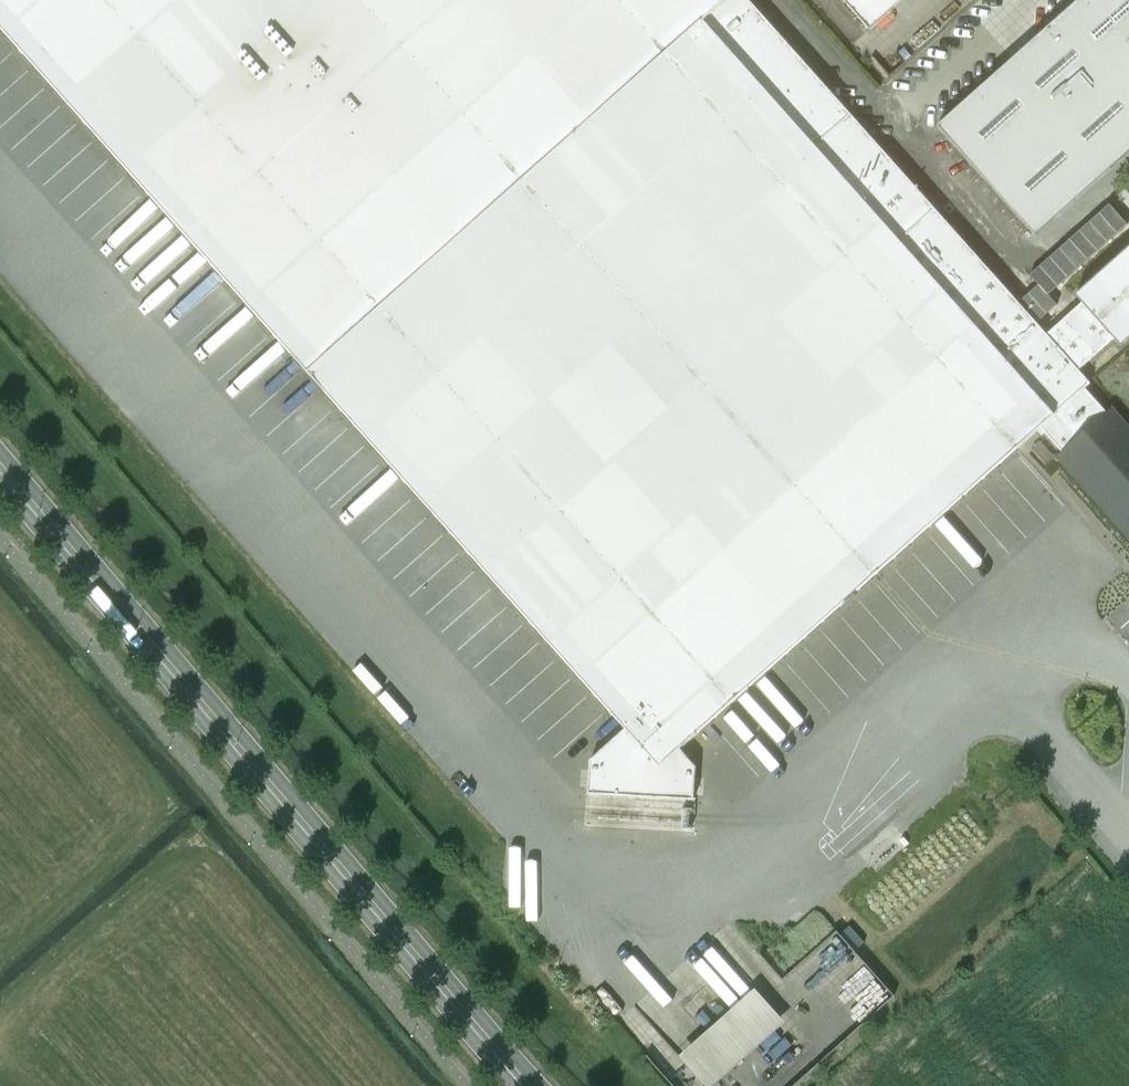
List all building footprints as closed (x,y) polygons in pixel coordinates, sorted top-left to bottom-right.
[(626,730),(590,761),(588,795),(694,800),(696,767),(681,750),(714,720),(1041,428),(1062,452),(1057,457),(1058,459),(1060,457),(1128,534),(1128,432),(1111,411),(1113,409),(1112,408),(1106,412),(1085,389),(1090,384),(1079,371),(1114,339),(1121,347),(1128,339),(1128,248),(1075,296),(1082,303),(1047,335),(1036,323),(1018,303),(748,0),(0,0),(0,27),(626,730)] [(870,30),(904,0),(842,0),(870,30)] [(1027,44),(1128,154),(1128,0),(1076,0),(1027,44)] [(1040,284),(1018,303),(1036,323),(1056,305),(1047,295),(1127,225),(1109,205),(1032,275),(1036,280),(1040,284)] [(789,1019),(757,986),(683,1058),(710,1085),(720,1085),(789,1019)]
